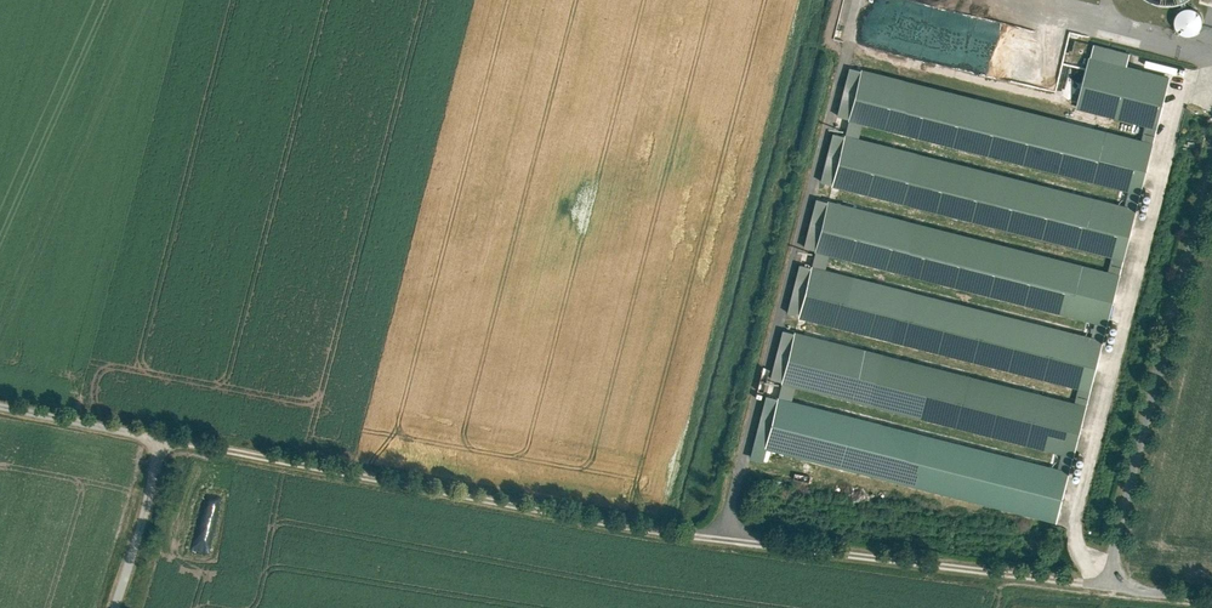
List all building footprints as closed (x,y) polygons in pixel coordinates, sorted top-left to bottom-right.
[(873,21),(892,26),(896,8),(899,9),(901,0),(877,0),(873,21)] [(1200,27),(1202,23),(1203,18),(1202,14),(1199,9),(1196,6),(1191,5),(1187,4),(1182,5),(1178,8),(1175,12),(1174,16),(1173,21),(1175,26),(1178,30),(1182,32),(1187,33),(1192,33),(1197,31),(1200,27)] [(903,53),(971,66),(980,17),(927,7),(924,21),(918,20),(914,42),(906,41),(903,53)] [(1091,40),(1075,104),(1156,124),(1169,74),(1125,63),(1128,50),(1091,40)] [(846,115),(1125,187),(1138,136),(859,64),(846,115)] [(842,131),(829,182),(1109,252),(1122,202),(842,131)] [(813,248),(1104,321),(1117,271),(825,197),(813,248)] [(810,262),(797,313),(1087,388),(1100,337),(810,262)] [(779,379),(1071,454),(1085,403),(792,328),(779,379)] [(764,446),(776,395),(764,392),(748,455),(760,458),(764,446)] [(776,395),(764,446),(1055,520),(1068,469),(776,395)]
